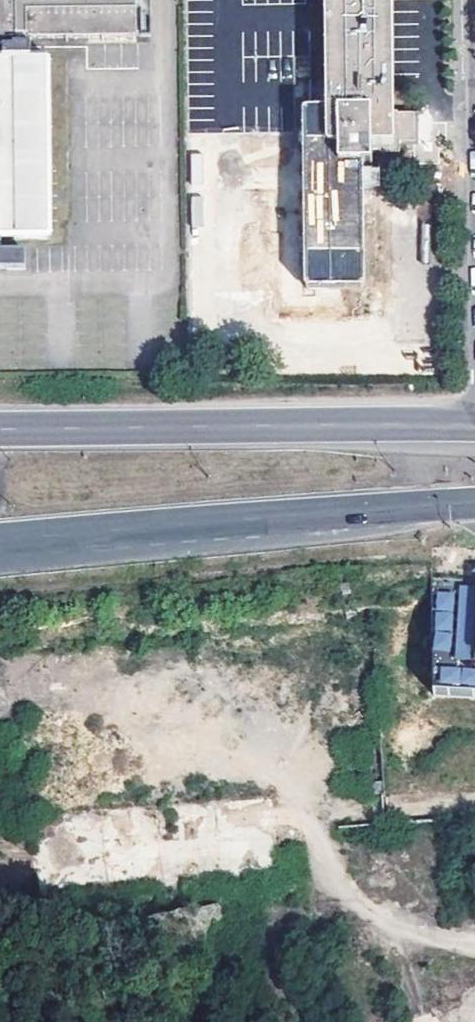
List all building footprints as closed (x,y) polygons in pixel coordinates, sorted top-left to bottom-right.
[(30,40),(136,38),(136,0),(0,0),(0,40),(14,40),(30,40)] [(328,114),(304,114),(306,287),(362,287),(361,166),(371,167),(371,152),(378,152),(378,154),(399,154),(399,143),(414,143),(414,130),(414,116),(395,116),(395,113),(389,114),(389,0),(327,0),(328,114)] [(14,40),(14,62),(30,62),(30,40),(14,40)] [(50,238),(46,62),(30,62),(14,62),(0,62),(0,238),(50,238)] [(23,266),(23,245),(0,245),(0,266),(23,266)]
